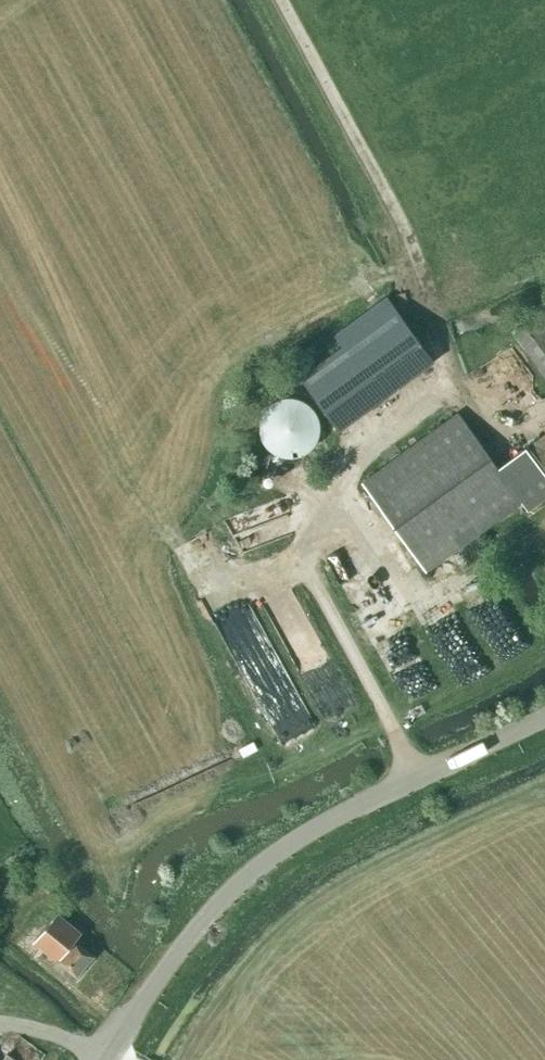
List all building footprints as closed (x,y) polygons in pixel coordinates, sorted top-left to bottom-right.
[(301,376),(340,430),(434,361),(387,297),(335,335),(343,346),(301,376)] [(544,377),(544,310),(543,308),(511,332),(544,377)] [(294,397),(289,397),(284,397),(279,399),(274,401),(270,404),(266,408),(263,412),(261,417),(260,422),(259,427),(260,432),(261,437),(263,442),(266,446),(270,450),(274,453),(279,455),(284,457),(289,457),(294,457),(300,455),(304,453),(309,450),(312,446),(315,442),(318,437),(319,432),(319,427),(319,422),(318,417),(315,412),(312,408),(309,404),(304,401),(300,399),(294,397)] [(523,502),(516,492),(544,472),(544,434),(499,469),(459,413),(363,483),(426,571),(523,502)] [(228,512),(244,548),(287,530),(272,493),(228,512)] [(58,913),(34,942),(57,962),(76,977),(93,956),(74,941),(81,932),(58,913)] [(76,977),(57,962),(52,967),(71,983),(76,977)]
